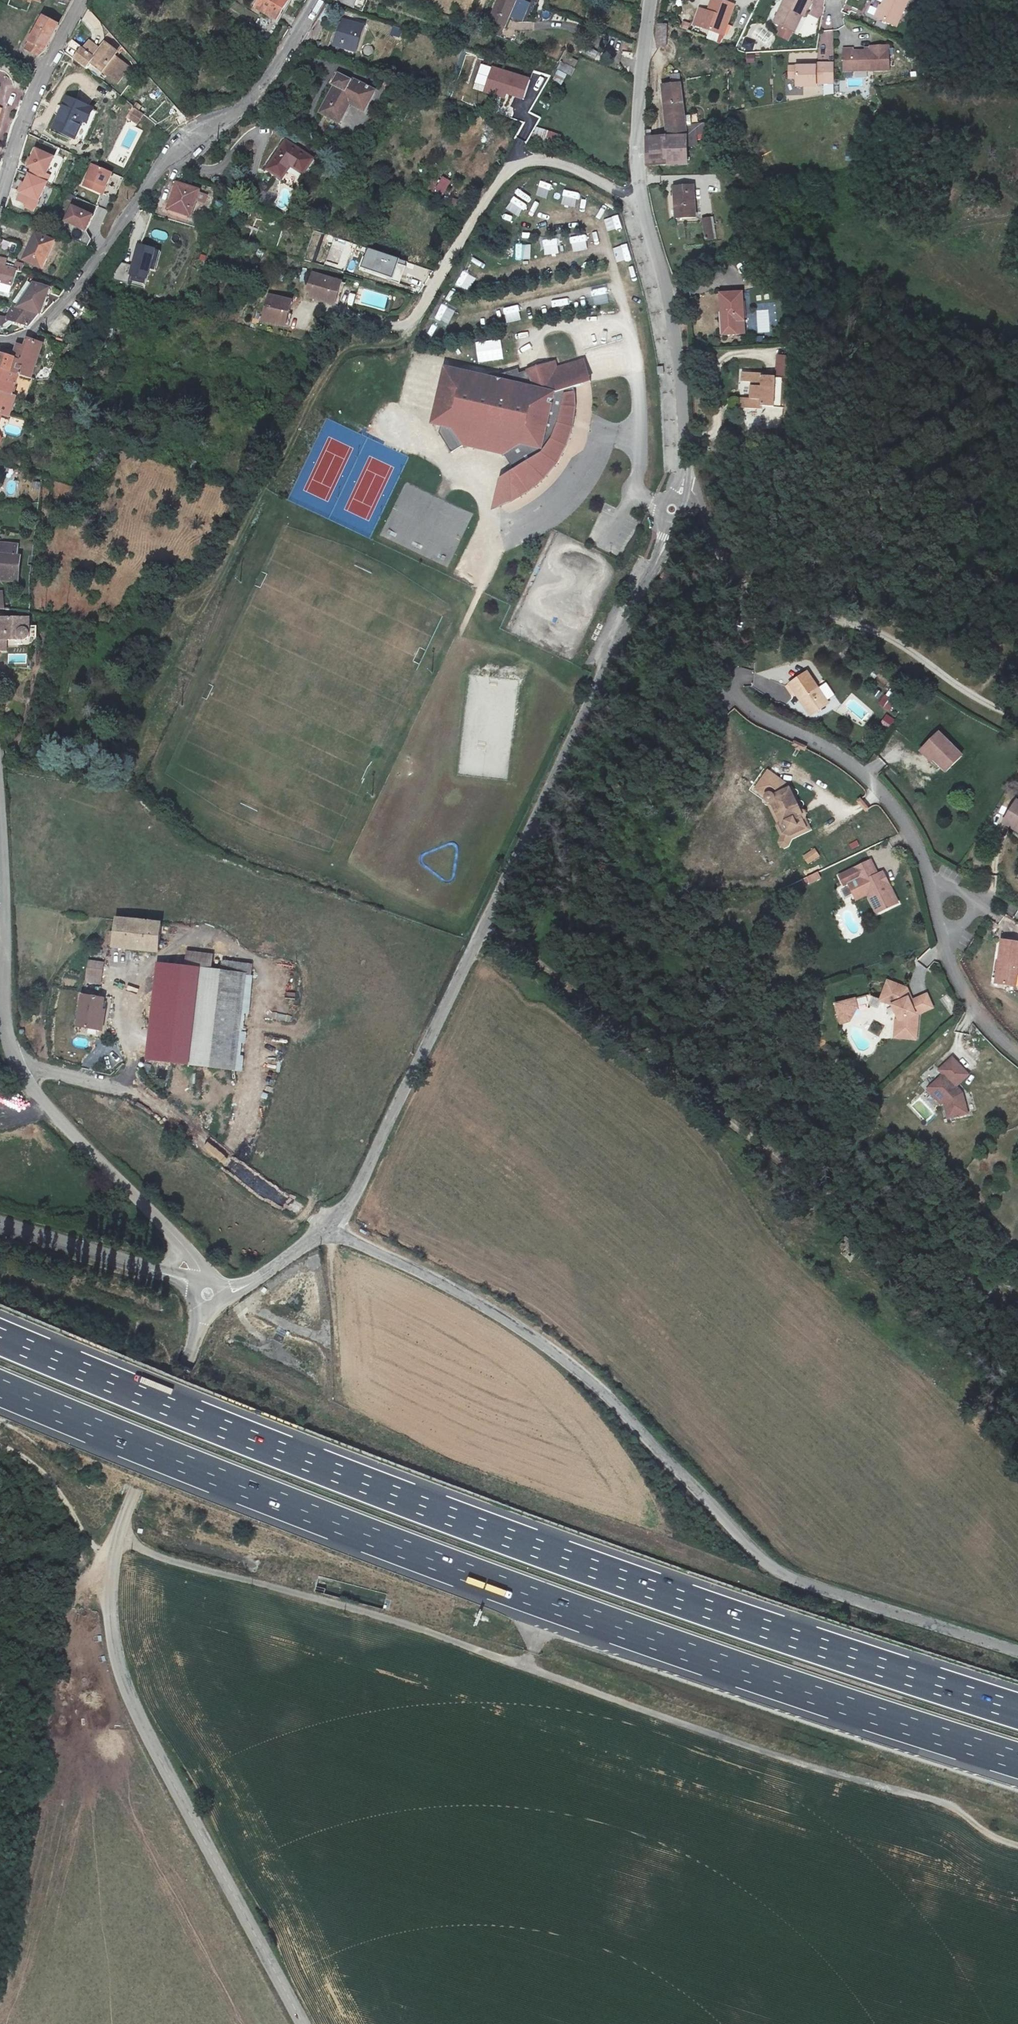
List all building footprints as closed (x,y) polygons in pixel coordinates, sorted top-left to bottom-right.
[(52,4),(66,9),(68,6),(72,0),(53,0),(52,4)] [(294,0),(266,0),(262,8),(283,20),(294,0)] [(531,3),(524,0),(497,0),(487,28),(502,35),(508,17),(522,22),(531,3)] [(773,17),(795,29),(805,8),(809,10),(814,0),(782,0),(773,17)] [(876,14),(898,23),(907,0),(906,0),(882,0),(876,14)] [(691,21),(718,35),(723,24),(729,28),(737,12),(713,1),(707,12),(698,8),(691,21)] [(341,15),(330,35),(346,45),(357,25),(341,15)] [(43,54),(58,25),(41,17),(25,50),(37,56),(43,54)] [(667,47),(667,24),(655,23),(655,47),(667,47)] [(723,24),(718,35),(724,37),(729,28),(723,24)] [(611,38),(607,53),(618,56),(622,41),(611,38)] [(85,42),(79,49),(92,59),(98,52),(85,42)] [(844,47),(843,69),(885,72),(887,44),(866,43),(865,51),(850,51),(850,48),(844,47)] [(112,74),(117,67),(109,61),(112,58),(100,49),(98,52),(92,59),(79,49),(71,60),(80,66),(82,64),(88,68),(109,84),(115,77),(112,74)] [(746,63),(754,63),(755,55),(746,54),(746,63)] [(571,76),(575,68),(561,61),(552,81),(562,85),(567,74),(571,76)] [(820,68),(791,67),(790,80),(800,80),(800,85),(831,86),(831,63),(820,63),(820,68)] [(534,77),(497,66),(491,86),(511,92),(528,97),(534,77)] [(123,72),(117,67),(112,74),(115,77),(109,84),(112,86),(123,72)] [(366,111),(377,92),(353,79),(352,81),(340,74),(334,84),(336,86),(322,111),(341,121),(352,103),(366,111)] [(511,92),(491,86),(489,90),(510,96),(511,92)] [(698,160),(707,160),(707,135),(712,135),(712,130),(712,126),(685,126),(682,86),(664,87),(666,139),(645,139),(644,164),(688,165),(687,145),(696,144),(698,160)] [(85,125),(92,111),(66,100),(52,130),(73,140),(81,123),(85,125)] [(193,113),(196,118),(204,112),(201,108),(193,113)] [(137,109),(130,119),(138,125),(145,114),(137,109)] [(95,112),(92,111),(85,125),(81,123),(73,140),(81,144),(95,112)] [(557,145),(561,134),(535,127),(532,137),(557,145)] [(306,173),(317,158),(289,138),(269,166),(283,177),(293,163),(306,173)] [(42,175),(50,158),(32,150),(24,167),(27,169),(25,174),(13,200),(31,208),(43,182),(45,176),(42,175)] [(99,193),(109,172),(90,163),(80,184),(99,193)] [(195,192),(173,185),(170,194),(192,201),(195,192)] [(192,201),(170,194),(165,211),(187,217),(192,201)] [(684,195),(684,219),(702,219),(701,196),(684,195)] [(70,209),(64,223),(85,233),(91,218),(70,209)] [(524,219),(525,234),(540,233),(540,218),(524,219)] [(52,242),(33,234),(23,261),(41,269),(52,242)] [(133,269),(132,277),(147,281),(150,271),(154,252),(138,249),(133,269)] [(399,260),(370,250),(363,270),(393,280),(399,260)] [(160,253),(154,252),(150,271),(156,272),(160,253)] [(14,278),(16,271),(18,264),(14,263),(11,270),(4,269),(7,261),(0,259),(0,284),(12,287),(14,278)] [(130,284),(132,277),(133,269),(122,266),(111,283),(130,287),(130,284)] [(313,289),(312,291),(339,299),(345,280),(314,270),(310,282),(315,284),(313,289)] [(466,290),(480,285),(476,271),(461,276),(466,290)] [(146,288),(147,281),(132,277),(130,284),(146,288)] [(729,298),(729,321),(749,321),(750,294),(747,294),(747,283),(732,282),(729,298)] [(29,284),(19,308),(33,312),(37,314),(44,289),(29,284)] [(540,287),(542,301),(555,300),(553,286),(540,287)] [(339,299),(312,291),(310,296),(337,304),(339,299)] [(288,326),(293,313),(296,314),(300,303),(276,295),(267,320),(288,326)] [(25,326),(33,312),(19,308),(15,308),(5,322),(25,326)] [(772,309),(755,309),(755,333),(772,332),(772,309)] [(37,381),(44,366),(38,365),(44,346),(29,342),(26,350),(13,346),(12,351),(4,349),(0,364),(0,370),(22,377),(37,381)] [(580,360),(587,383),(593,381),(586,359),(580,360)] [(516,486),(522,496),(530,491),(540,484),(545,478),(555,468),(561,461),(566,448),(574,429),(577,417),(577,386),(587,383),(580,360),(557,366),(556,361),(518,371),(492,366),(488,376),(447,366),(433,424),(443,426),(456,429),(467,444),(505,453),(515,470),(512,472),(519,484),(516,486)] [(22,377),(0,370),(0,415),(3,416),(13,419),(19,398),(22,399),(26,388),(19,386),(22,377)] [(749,398),(749,408),(770,408),(771,403),(782,403),(782,376),(771,376),(771,371),(749,371),(749,382),(757,382),(757,398),(749,398)] [(456,429),(443,426),(441,434),(455,453),(467,444),(456,429)] [(515,470),(505,453),(512,502),(522,496),(516,486),(519,484),(512,472),(515,470)] [(2,547),(0,561),(0,578),(19,580),(21,564),(19,563),(21,550),(2,547)] [(667,574),(662,571),(658,578),(664,581),(667,574)] [(2,652),(3,643),(23,642),(25,641),(27,640),(28,640),(29,639),(30,638),(31,635),(31,633),(31,619),(0,619),(0,652),(2,652)] [(833,711),(813,678),(789,694),(794,702),(799,698),(815,722),(833,711)] [(885,693),(877,703),(889,712),(896,702),(885,693)] [(860,725),(870,714),(851,696),(840,708),(860,725)] [(510,778),(512,702),(463,701),(461,777),(510,778)] [(890,729),(893,718),(883,716),(880,727),(890,729)] [(967,755),(942,732),(922,755),(933,766),(938,761),(951,773),(967,755)] [(892,734),(888,740),(902,751),(906,745),(892,734)] [(805,751),(807,746),(795,740),(793,745),(805,751)] [(880,757),(867,766),(873,776),(886,768),(880,757)] [(777,826),(774,828),(778,837),(785,839),(788,839),(799,834),(798,830),(801,823),(797,819),(792,815),(784,794),(764,778),(751,798),(758,805),(761,810),(767,808),(777,826)] [(866,808),(873,802),(867,795),(860,801),(866,808)] [(1004,830),(1017,838),(1017,808),(1017,807),(1004,830)] [(767,808),(761,810),(771,829),(774,828),(777,826),(767,808)] [(805,827),(801,823),(798,830),(799,834),(788,839),(785,839),(778,837),(774,828),(771,829),(769,830),(775,840),(771,849),(775,856),(784,852),(785,849),(787,845),(806,835),(805,831),(805,827)] [(808,865),(821,857),(815,847),(802,855),(808,865)] [(882,889),(876,876),(869,863),(853,871),(837,878),(841,888),(857,880),(874,917),(899,906),(890,886),(882,889)] [(807,885),(821,878),(818,872),(804,879),(807,885)] [(884,872),(876,876),(882,889),(890,886),(884,872)] [(160,952),(164,924),(120,919),(117,946),(160,952)] [(1009,987),(1012,966),(1017,967),(1017,966),(1017,945),(997,943),(992,985),(1009,987)] [(218,973),(220,963),(220,958),(189,953),(187,969),(218,973)] [(91,973),(105,974),(107,974),(108,961),(91,959),(90,964),(89,963),(88,972),(91,973)] [(242,976),(242,966),(220,963),(218,973),(242,976)] [(242,976),(249,977),(254,978),(255,967),(242,966),(242,976)] [(1009,987),(1017,988),(1017,967),(1012,966),(1009,987)] [(218,973),(187,969),(173,1063),(205,1067),(213,1007),(218,973)] [(242,976),(218,973),(213,1007),(205,1067),(234,1072),(238,1045),(239,1047),(249,977),(242,976)] [(882,997),(889,1006),(897,1014),(896,1020),(905,1027),(905,1033),(920,1033),(920,1014),(922,1013),(918,1012),(909,1000),(905,994),(907,992),(901,986),(881,986),(882,997)] [(925,987),(917,994),(929,1008),(937,1002),(925,987)] [(107,991),(86,988),(81,1025),(102,1028),(107,991)] [(929,1008),(917,994),(909,1000),(918,1012),(922,1013),(929,1008)] [(920,1039),(920,1033),(905,1033),(905,1027),(896,1020),(897,1014),(889,1006),(888,1039),(920,1039)] [(940,1079),(926,1093),(940,1105),(941,1109),(950,1127),(968,1119),(957,1095),(950,1088),(963,1075),(949,1062),(936,1075),(940,1079)] [(940,1105),(926,1093),(922,1098),(938,1112),(941,1109),(940,1105)] [(848,1241),(834,1231),(830,1237),(835,1241),(831,1246),(840,1252),(848,1241)]
